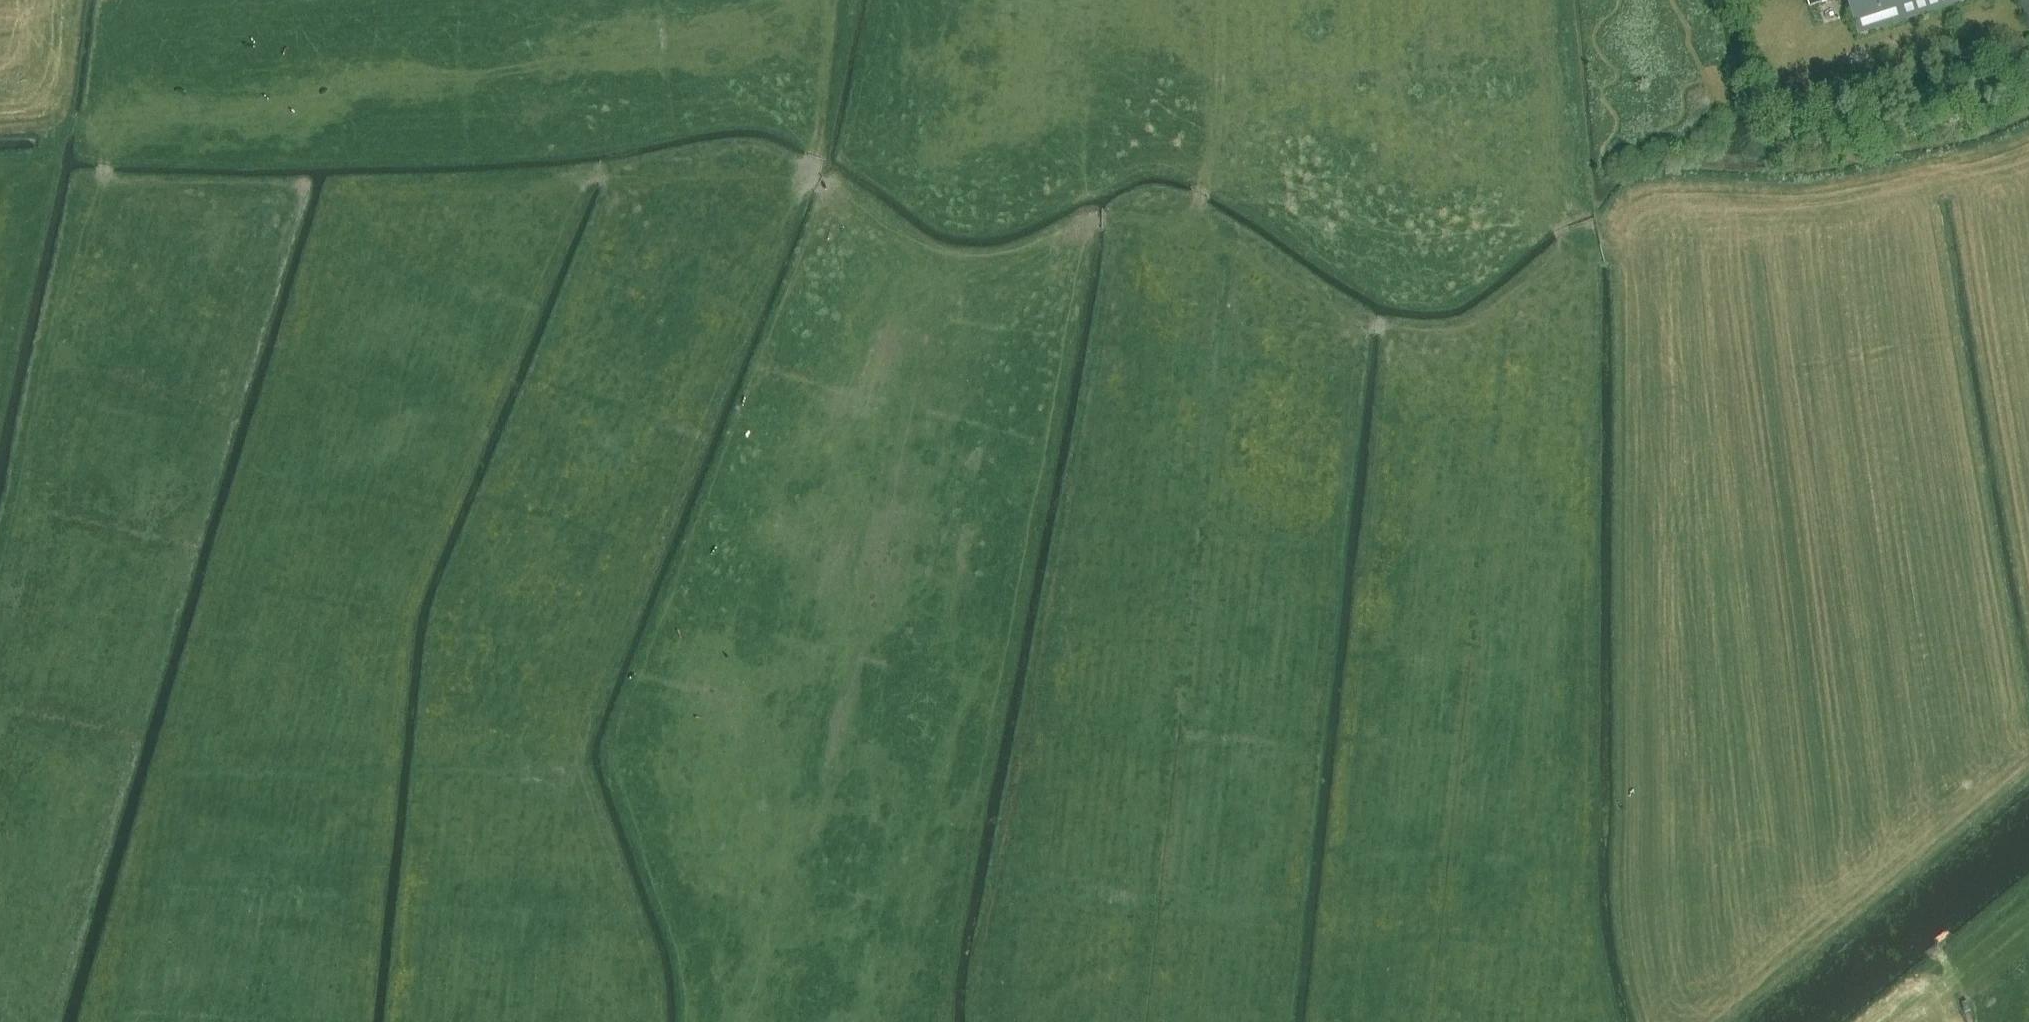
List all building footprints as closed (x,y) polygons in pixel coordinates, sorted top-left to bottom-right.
[(1960,0),(1846,0),(1857,34),(1960,0)] [(2028,28),(2028,0),(2020,0),(2028,29),(2028,28)]
